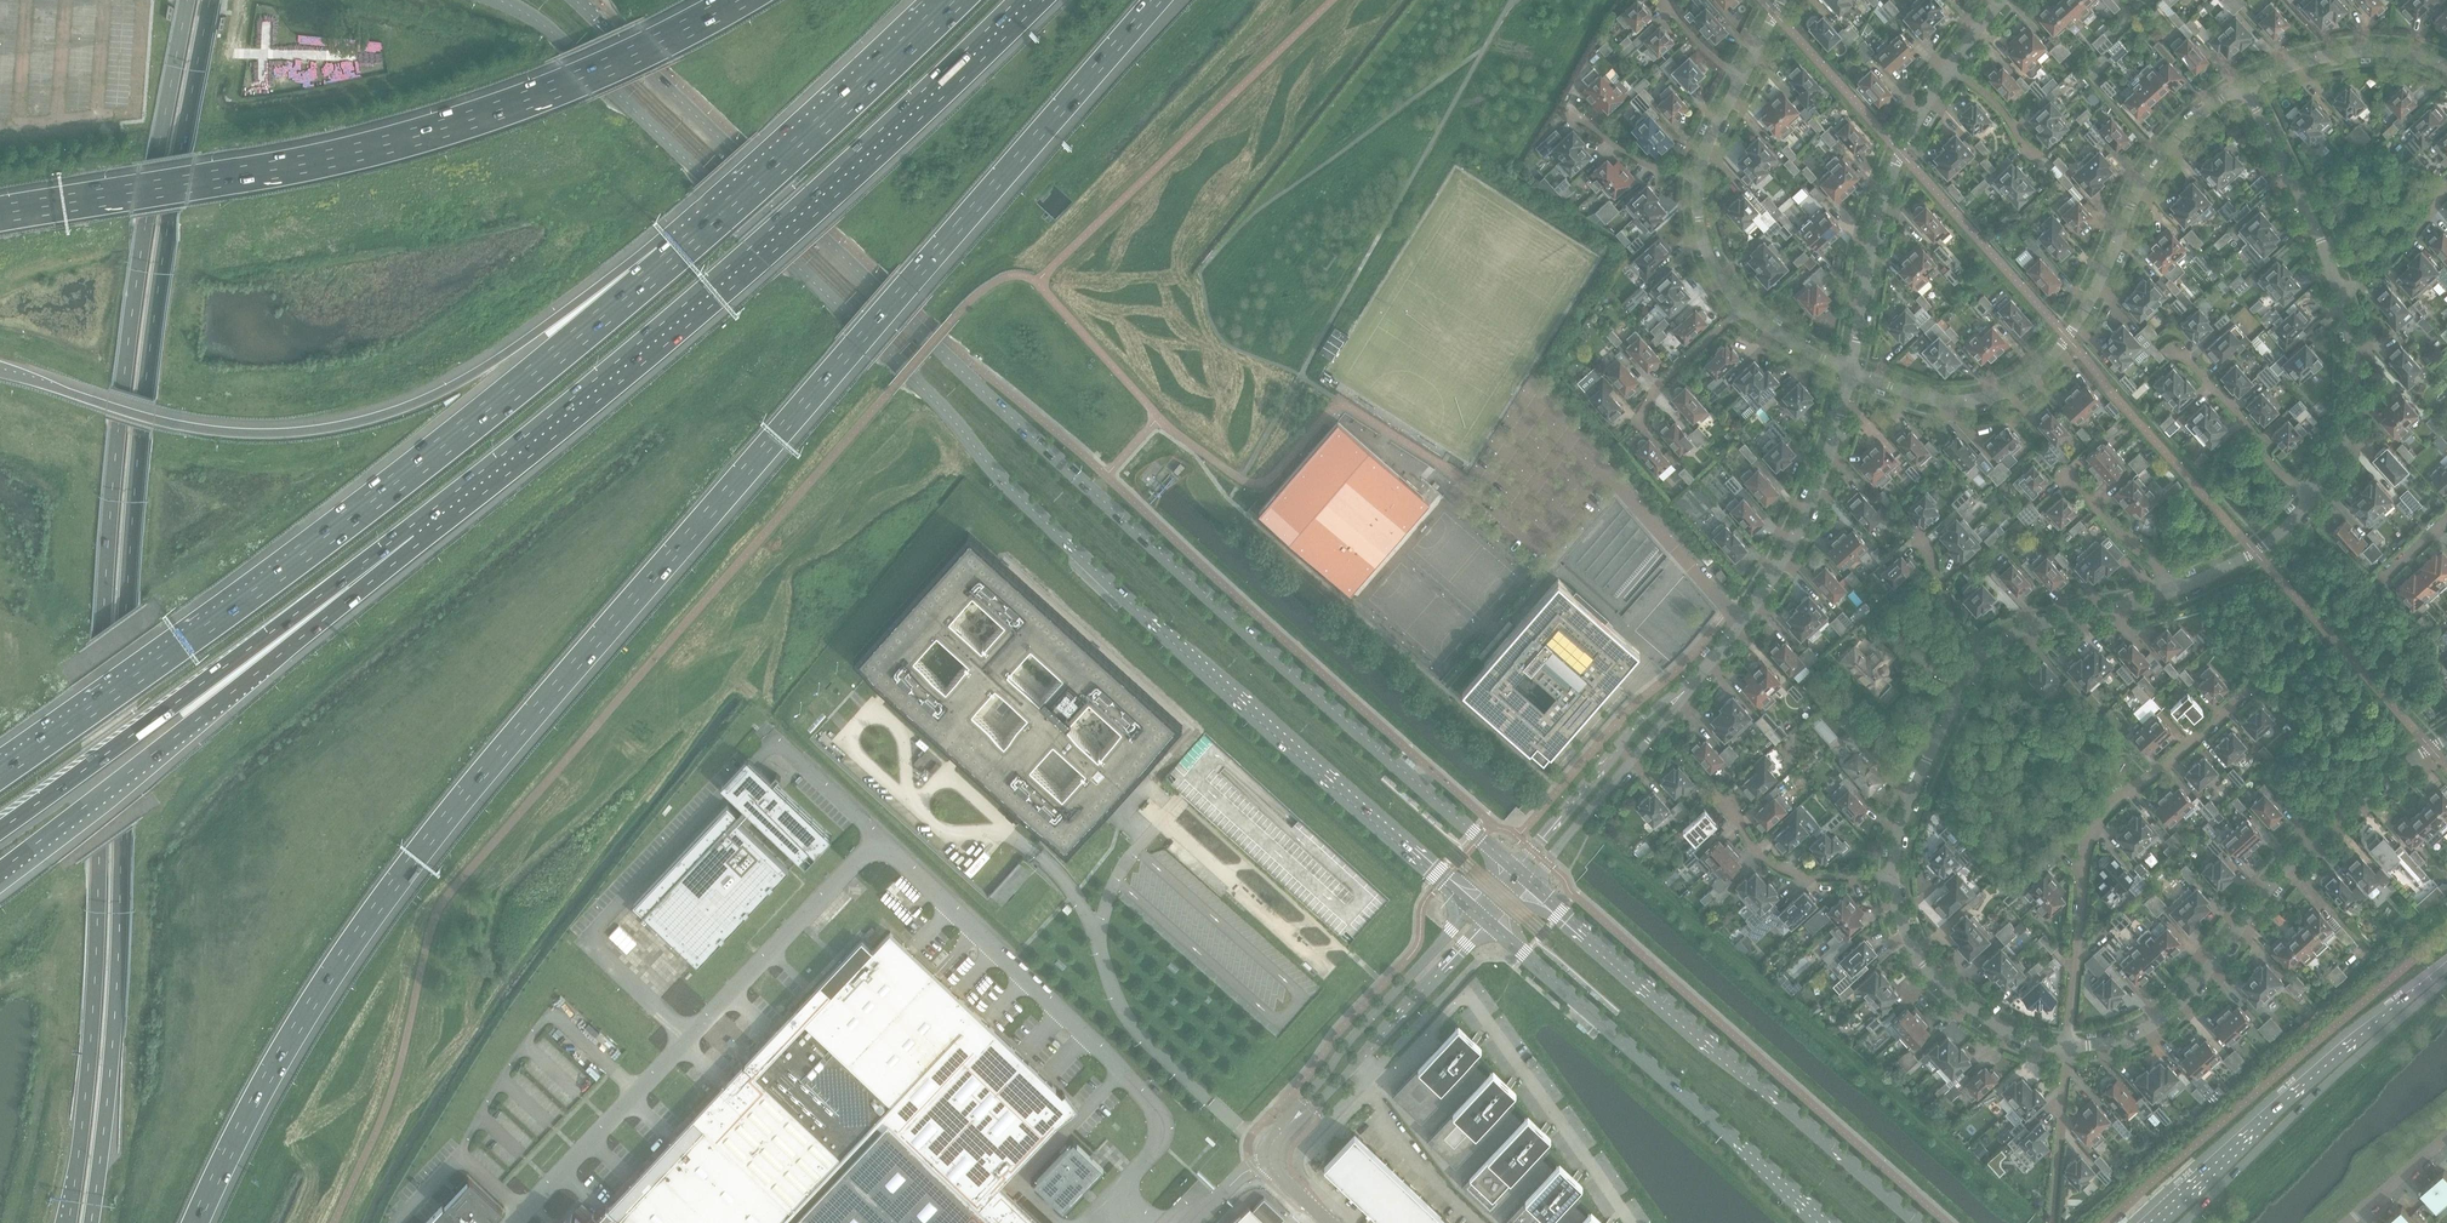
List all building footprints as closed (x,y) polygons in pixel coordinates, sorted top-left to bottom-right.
[(1646,9),(1647,9),(1643,4),(1642,5),(1638,0),(1637,0),(1617,17),(1625,26),(1630,22),(1636,28),(1651,15),(1646,9)] [(1703,9),(1694,17),(1701,24),(1700,25),(1707,32),(1708,32),(1715,40),(1717,39),(1718,40),(1726,33),(1725,32),(1727,30),(1714,16),(1719,11),(1709,0),(1695,0),(1703,9)] [(1848,0),(1827,0),(1839,13),(1851,2),(1848,0)] [(1890,0),(1888,0),(1884,4),(1894,15),(1899,10),(1890,0)] [(1913,2),(1916,6),(1931,23),(1943,13),(1935,4),(1938,2),(1936,0),(1915,0),(1913,2)] [(2063,0),(2061,0),(2052,8),(2047,3),(2067,26),(2068,28),(2079,18),(2082,21),(2063,0)] [(2083,0),(2063,0),(2082,21),(2093,11),(2083,0)] [(2093,11),(2089,6),(2096,0),(2083,0),(2093,11)] [(2113,0),(2103,0),(2114,12),(2120,7),(2113,0)] [(2230,0),(2221,0),(2220,0),(2233,14),(2238,9),(2230,0)] [(2244,0),(2230,0),(2238,9),(2246,2),(2244,0)] [(2300,1),(2304,5),(2303,6),(2321,26),(2332,16),(2335,19),(2318,0),(2302,0),(2300,1)] [(2335,19),(2347,9),(2339,0),(2318,0),(2335,19)] [(2380,0),(2358,0),(2369,13),(2374,9),(2378,13),(2386,6),(2380,0)] [(2443,0),(2408,0),(2399,8),(2410,20),(2428,4),(2433,9),(2443,0)] [(2288,22),(2270,2),(2262,10),(2266,14),(2259,21),(2273,36),(2278,31),(2279,32),(2283,28),(2283,27),(2288,22)] [(2067,26),(2047,3),(2036,13),(2053,32),(2054,31),(2057,34),(2067,26)] [(1894,15),(1884,4),(1878,9),(1888,20),(1894,15)] [(1916,6),(1904,17),(1922,37),(1930,29),(1928,27),(1931,23),(1916,6)] [(2435,19),(2437,22),(2436,24),(2436,26),(2436,28),(2437,30),(2439,31),(2442,31),(2444,30),(2444,29),(2446,32),(2446,31),(2446,8),(2435,19)] [(2184,23),(2174,11),(2169,16),(2179,27),(2184,23)] [(1838,33),(1823,16),(1817,21),(1815,19),(1809,24),(1811,26),(1810,27),(1828,47),(1839,36),(1847,45),(1859,35),(1849,23),(1838,33)] [(2250,32),(2235,16),(2223,27),(2241,47),(2249,39),(2248,37),(2249,36),(2247,35),(2250,32)] [(2200,29),(2191,18),(2185,23),(2195,34),(2200,29)] [(1632,41),(1621,51),(1626,56),(1645,40),(1650,45),(1644,50),(1653,59),(1656,57),(1673,41),(1668,35),(1669,35),(1665,30),(1664,31),(1659,25),(1656,28),(1651,23),(1632,41)] [(2028,26),(2016,37),(2038,61),(2037,59),(2046,50),(2043,47),(2045,45),(2028,26)] [(2241,47),(2223,27),(2209,40),(2217,49),(2219,47),(2226,54),(2228,52),(2230,53),(2239,45),(2241,47)] [(2163,36),(2158,30),(2154,34),(2159,40),(2163,36)] [(1900,33),(1889,44),(1906,63),(1914,57),(1910,52),(1914,48),(1900,33)] [(2097,48),(2108,38),(2103,33),(2092,43),(2097,48)] [(1625,37),(1616,45),(1621,51),(1632,41),(1627,35),(1625,37)] [(2179,36),(2170,44),(2175,49),(2195,71),(2197,69),(2199,70),(2201,71),(2204,70),(2205,69),(2206,67),(2206,64),(2205,62),(2208,60),(2187,37),(2183,41),(2179,36)] [(2020,42),(2009,52),(2026,71),(2025,72),(2029,76),(2033,76),(2037,73),(2037,70),(2042,65),(2038,61),(2016,37),(2020,42)] [(1609,38),(1598,48),(1605,55),(1616,45),(1609,38)] [(2107,49),(2113,44),(2108,38),(2097,48),(2102,54),(2107,49)] [(2128,50),(2118,39),(2113,44),(2123,55),(2128,50)] [(1874,51),(1864,40),(1858,45),(1860,47),(1868,56),(1874,51)] [(1886,40),(1876,49),(1879,53),(1877,54),(1891,69),(1895,66),(1899,70),(1906,63),(1889,44),(1886,40)] [(2169,51),(2159,40),(2153,45),(2163,56),(2169,51)] [(2070,52),(2060,41),(2055,46),(2065,57),(2070,52)] [(2123,55),(2113,44),(2107,49),(2117,60),(2123,55)] [(2065,57),(2055,46),(2050,51),(2059,62),(2065,57)] [(1868,56),(1860,47),(1855,52),(1865,63),(1870,58),(1868,56)] [(1702,72),(1705,70),(1698,62),(1696,64),(1689,57),(1688,58),(1686,55),(1682,55),(1679,58),(1678,62),(1681,64),(1676,69),(1667,59),(1659,66),(1670,78),(1675,73),(1687,87),(1688,86),(1691,88),(1697,82),(1695,80),(1696,79),(1699,78),(1701,77),(1701,74),(1703,73),(1702,72)] [(2185,80),(2168,61),(2157,71),(2150,63),(2174,90),(2185,80)] [(1819,86),(1798,62),(1786,73),(1802,91),(1797,96),(1806,107),(1814,101),(1809,96),(1819,86)] [(2174,90),(2150,63),(2139,73),(2159,95),(2169,85),(2173,90),(2174,90)] [(1994,66),(1986,73),(2007,96),(2019,86),(2025,92),(2030,87),(2029,85),(2020,75),(2015,80),(2002,67),(1998,71),(1994,66)] [(1861,83),(1856,87),(1870,103),(1874,99),(1879,103),(1881,101),(1883,103),(1886,103),(1888,102),(1889,100),(1890,98),(1890,96),(1889,94),(1891,92),(1871,69),(1858,81),(1861,83)] [(2159,95),(2139,73),(2128,82),(2152,110),(2153,109),(2148,104),(2159,95)] [(1592,103),(1616,82),(1616,81),(1611,86),(1602,76),(1600,75),(1582,91),(1592,103)] [(1644,87),(1649,82),(1644,77),(1633,87),(1638,92),(1644,87)] [(2050,81),(2050,84),(2052,87),(2053,88),(2058,84),(2053,78),(2050,81)] [(2034,80),(2029,85),(2030,87),(2041,99),(2042,98),(2047,94),(2034,80)] [(2055,96),(2067,86),(2062,80),(2058,84),(2053,88),(2050,90),(2055,96)] [(2116,91),(2106,80),(2100,85),(2110,96),(2116,91)] [(1608,110),(1627,93),(1616,82),(1592,103),(1593,103),(1598,99),(1608,110)] [(2152,110),(2128,82),(2127,83),(2135,91),(2124,101),(2141,120),(2152,110)] [(2417,102),(2412,96),(2413,96),(2409,92),(2408,92),(2403,86),(2386,102),(2392,110),(2395,108),(2402,116),(2417,102)] [(1654,99),(1644,87),(1638,92),(1648,104),(1654,99)] [(2365,103),(2351,87),(2348,89),(2347,87),(2337,96),(2339,98),(2335,102),(2347,116),(2354,109),(2356,111),(2365,103)] [(1687,106),(1671,88),(1664,95),(1666,97),(1658,104),(1672,119),(1677,114),(1678,115),(1682,111),(1687,106)] [(2046,103),(2030,118),(2040,129),(2037,132),(2060,112),(2065,107),(2055,96),(2050,90),(2047,94),(2042,98),(2046,103)] [(1801,114),(1781,91),(1769,102),(1789,124),(1801,114)] [(1671,139),(1654,120),(1659,115),(1648,104),(1638,92),(1629,101),(1643,116),(1635,122),(1638,125),(1634,128),(1641,136),(1639,138),(1647,148),(1649,145),(1656,153),(1660,150),(1662,153),(1670,145),(1668,143),(1671,139)] [(2313,97),(2301,108),(2326,135),(2327,134),(2324,131),(2333,122),(2330,118),(2331,117),(2313,97)] [(1789,124),(1769,102),(1773,107),(1762,117),(1779,136),(1781,134),(1784,138),(1794,129),(1789,124)] [(1992,121),(1976,103),(1973,106),(1971,104),(1962,112),(1964,114),(1960,118),(1972,132),(1979,126),(1983,130),(1992,121)] [(2428,132),(2446,116),(2435,104),(2412,125),(2418,132),(2413,137),(2422,147),(2433,137),(2428,132)] [(2080,124),(2092,114),(2087,108),(2075,118),(2080,124)] [(2304,111),(2293,122),(2297,126),(2294,128),(2305,140),(2308,138),(2311,142),(2312,141),(2315,144),(2326,135),(2301,108),(2304,111)] [(2047,144),(2067,126),(2057,115),(2060,112),(2037,132),(2047,144)] [(1823,127),(1815,118),(1813,116),(1807,121),(1817,132),(1823,127)] [(1870,143),(1849,120),(1845,116),(1833,127),(1831,125),(1826,130),(1836,141),(1841,136),(1854,150),(1858,146),(1862,151),(1870,143)] [(2088,118),(2083,122),(2088,128),(2089,129),(2098,139),(2099,141),(2101,143),(2102,142),(2104,144),(2108,140),(2116,148),(2120,144),(2124,148),(2132,141),(2111,118),(2099,129),(2094,123),(2093,124),(2088,118)] [(2388,138),(2400,128),(2394,122),(2383,133),(2388,138)] [(2371,138),(2359,124),(2351,130),(2361,142),(2362,141),(2365,144),(2371,138)] [(1555,130),(1536,147),(1544,156),(1553,148),(1563,158),(1560,161),(1560,162),(1583,141),(1573,129),(1562,139),(1560,136),(1561,135),(1555,130)] [(2089,129),(2084,134),(2094,146),(2099,141),(2098,139),(2089,129)] [(1836,141),(1826,130),(1820,135),(1830,146),(1836,141)] [(2361,142),(2351,130),(2346,135),(2356,146),(2361,142)] [(1973,153),(1955,133),(1947,141),(1950,143),(1946,147),(1961,164),(1973,153)] [(2434,145),(2445,157),(2440,161),(2445,167),(2446,165),(2446,133),(2438,141),(2434,145)] [(1776,157),(1758,136),(1747,147),(1767,170),(1768,170),(1765,167),(1776,157)] [(1990,150),(1980,139),(1974,144),(1984,155),(1990,150)] [(1560,162),(1556,165),(1566,176),(1570,172),(1571,173),(1591,155),(1581,144),(1584,141),(1583,141),(1560,162)] [(1797,155),(1787,144),(1781,149),(1789,158),(1792,160),(1797,155)] [(2211,156),(2210,156),(2232,180),(2242,170),(2239,166),(2242,163),(2240,161),(2236,156),(2238,154),(2231,146),(2227,150),(2225,149),(2223,151),(2222,150),(2213,158),(2211,156)] [(1767,170),(1747,147),(1746,147),(1749,150),(1738,161),(1756,181),(1767,170)] [(1961,164),(1946,147),(1934,157),(1939,162),(1936,165),(1947,177),(1961,164)] [(2112,170),(2104,161),(2106,159),(2097,148),(2092,152),(2091,151),(2082,160),(2100,180),(2112,170)] [(1836,155),(1826,164),(1850,191),(1846,186),(1857,176),(1840,157),(1839,158),(1836,155)] [(2337,170),(2349,160),(2344,155),(2332,165),(2337,170)] [(1995,168),(1985,156),(1980,161),(1990,173),(1995,168)] [(2068,167),(2058,156),(2052,161),(2062,172),(2068,167)] [(2204,168),(2201,170),(2216,187),(2218,185),(2222,189),(2232,180),(2210,156),(2202,164),(2204,166),(2203,167),(2204,168)] [(1799,169),(1792,160),(1789,158),(1784,163),(1794,174),(1799,169)] [(1596,190),(1623,167),(1622,166),(1617,170),(1607,159),(1588,176),(1590,178),(1587,181),(1596,190)] [(2100,180),(2082,160),(2081,160),(2084,163),(2073,174),(2091,193),(2099,186),(2096,184),(2100,180)] [(1829,169),(1820,178),(1823,181),(1821,183),(1838,202),(1850,191),(1826,164),(1825,164),(1829,169)] [(1996,181),(1992,184),(2001,194),(2024,173),(2017,165),(2015,166),(2014,165),(2012,166),(2010,164),(1993,179),(1996,181)] [(1816,177),(1806,166),(1801,171),(1811,182),(1816,177)] [(1614,195),(1633,178),(1623,167),(1596,190),(1596,191),(1604,184),(1614,195)] [(2024,173),(2001,194),(2010,203),(2013,200),(2017,205),(2026,197),(2024,195),(2032,188),(2030,185),(2031,184),(2029,183),(2031,181),(2025,173),(2024,173)] [(2073,184),(2063,173),(2058,178),(2068,189),(2073,184)] [(1559,193),(1570,183),(1565,177),(1554,187),(1559,193)] [(1978,193),(1989,183),(1984,178),(1973,188),(1978,193)] [(2210,201),(2192,181),(2184,189),(2186,191),(2183,195),(2201,215),(2211,206),(2208,203),(2210,201)] [(1964,196),(1951,182),(1946,187),(1958,201),(1964,196)] [(1564,199),(1575,189),(1570,183),(1559,193),(1564,199)] [(1638,214),(1655,199),(1658,196),(1647,184),(1627,202),(1629,204),(1625,207),(1635,217),(1638,214)] [(1825,197),(1815,186),(1809,191),(1819,202),(1825,197)] [(1777,206),(1767,195),(1762,200),(1772,212),(1777,206)] [(2201,215),(2183,195),(2171,205),(2179,214),(2176,216),(2184,225),(2188,220),(2191,223),(2201,215)] [(1761,214),(1744,196),(1740,199),(1738,197),(1729,206),(1731,208),(1728,210),(1732,215),(1731,216),(1735,220),(1736,219),(1742,226),(1743,226),(1748,232),(1757,224),(1763,231),(1765,230),(1765,231),(1776,220),(1766,209),(1761,214)] [(1660,215),(1665,210),(1655,199),(1638,214),(1651,228),(1663,217),(1660,215)] [(1600,218),(1614,205),(1609,200),(1595,212),(1600,218)] [(2092,215),(2078,200),(2071,206),(2067,201),(2058,209),(2076,229),(2082,224),(2087,220),(2086,220),(2092,215)] [(2238,211),(2228,200),(2222,205),(2232,216),(2238,211)] [(2237,221),(2251,209),(2246,203),(2238,211),(2232,216),(2237,221)] [(1605,223),(1619,211),(1614,205),(1600,218),(1605,223)] [(1950,232),(1926,205),(1923,208),(1922,206),(1919,206),(1917,207),(1916,208),(1915,210),(1915,212),(1916,214),(1913,217),(1934,239),(1938,235),(1942,240),(1950,232)] [(2232,216),(2222,205),(2217,209),(2227,221),(2232,216)] [(2006,225),(2014,218),(2017,215),(2012,209),(2001,219),(2006,225)] [(2241,230),(2238,233),(2247,243),(2267,225),(2267,224),(2270,222),(2267,219),(2260,210),(2240,228),(2241,230)] [(1794,225),(1782,211),(1776,216),(1788,230),(1794,225)] [(1839,226),(1825,211),(1813,221),(1831,241),(1839,234),(1835,230),(1839,226)] [(2018,222),(2024,216),(2020,212),(2017,215),(2014,218),(2018,222)] [(2073,249),(2057,231),(2062,226),(2052,215),(2042,224),(2047,229),(2039,236),(2061,260),(2073,249)] [(1770,236),(1781,226),(1776,220),(1765,231),(1770,236)] [(1831,241),(1813,221),(1802,232),(1815,247),(1820,243),(1824,248),(1831,241)] [(2247,243),(2241,248),(2259,267),(2270,257),(2265,253),(2272,247),(2269,244),(2278,236),(2267,225),(2247,243)] [(2185,247),(2178,240),(2167,228),(2156,239),(2180,266),(2181,266),(2173,257),(2185,247)] [(2203,242),(2191,229),(2184,235),(2196,249),(2203,242)] [(2219,248),(2232,236),(2227,231),(2213,243),(2219,248)] [(2444,232),(2440,236),(2436,231),(2428,239),(2446,260),(2446,235),(2444,232)] [(2039,246),(2029,235),(2024,240),(2034,251),(2039,246)] [(1633,253),(1644,243),(1638,236),(1627,246),(1633,253)] [(1653,266),(1671,250),(1660,238),(1630,264),(1646,282),(1657,271),(1653,266)] [(2180,266),(2156,239),(2155,239),(2160,244),(2148,254),(2169,277),(2180,266)] [(1759,271),(1777,256),(1780,253),(1771,243),(1768,246),(1764,241),(1752,252),(1754,254),(1749,259),(1759,270),(1759,271)] [(1935,263),(1918,244),(1907,255),(1928,278),(1924,273),(1935,263)] [(1952,259),(1939,245),(1933,250),(1946,264),(1952,259)] [(1798,266),(1809,256),(1804,251),(1793,261),(1798,266)] [(2439,271),(2422,251),(2414,258),(2416,261),(2412,264),(2431,285),(2441,276),(2438,272),(2439,271)] [(2211,266),(2201,254),(2199,252),(2193,257),(2206,271),(2211,266)] [(2060,280),(2036,253),(2023,264),(2048,291),(2050,289),(2052,290),(2054,291),(2057,290),(2058,288),(2059,286),(2059,284),(2058,282),(2060,280)] [(1928,278),(1907,255),(1906,255),(1911,260),(1899,270),(1916,289),(1928,278)] [(1767,285),(1787,267),(1777,256),(1759,271),(1759,270),(1756,273),(1767,285)] [(2267,292),(2289,270),(2282,262),(2280,264),(2279,263),(2278,264),(2276,262),(2259,276),(2261,278),(2257,281),(2267,292)] [(2431,285),(2412,264),(2401,275),(2405,280),(2403,282),(2413,294),(2417,291),(2421,294),(2431,285)] [(1832,291),(1824,283),(1831,277),(1821,266),(1803,282),(1806,285),(1794,295),(1803,305),(1805,303),(1813,312),(1816,309),(1818,311),(1827,303),(1825,301),(1829,297),(1828,295),(1832,291)] [(1960,279),(1950,268),(1944,273),(1954,284),(1960,279)] [(1656,305),(1682,281),(1672,269),(1652,287),(1657,293),(1651,299),(1656,305)] [(2290,293),(2298,286),(2295,283),(2296,282),(2288,273),(2290,271),(2289,270),(2267,292),(2276,302),(2280,299),(2283,303),(2292,295),(2290,293)] [(2233,290),(2244,280),(2239,275),(2228,285),(2233,290)] [(2166,295),(2151,278),(2148,281),(2147,279),(2146,280),(2144,278),(2136,286),(2153,306),(2166,295)] [(2180,289),(2170,278),(2165,283),(2175,294),(2180,289)] [(2238,296),(2249,286),(2244,280),(2233,290),(2238,296)] [(1670,313),(1690,295),(1679,284),(1683,281),(1682,281),(1656,305),(1660,309),(1663,306),(1670,313)] [(2157,309),(2153,306),(2136,286),(2135,286),(2137,288),(2128,296),(2129,298),(2126,300),(2133,308),(2131,309),(2139,318),(2143,315),(2147,319),(2157,309)] [(2388,286),(2375,297),(2392,315),(2386,319),(2396,331),(2403,324),(2414,315),(2409,309),(2388,286)] [(1636,303),(1647,293),(1642,287),(1631,297),(1636,303)] [(1610,300),(1612,297),(1610,294),(1606,292),(1603,294),(1602,297),(1603,301),(1607,302),(1610,300)] [(1931,305),(1921,294),(1916,299),(1925,310),(1931,305)] [(1984,295),(1981,297),(1978,300),(1988,311),(1994,306),(1984,295)] [(2187,308),(2177,297),(2170,303),(2180,314),(2187,308)] [(2031,322),(2010,298),(1999,309),(2005,316),(2005,317),(2011,324),(2012,323),(2020,332),(2022,330),(2023,332),(2030,325),(2029,323),(2031,322)] [(2431,312),(2418,299),(2413,304),(2425,317),(2431,312)] [(1988,311),(1978,300),(1973,305),(1983,316),(1988,311)] [(2253,313),(2261,306),(2256,301),(2249,308),(2253,313)] [(2298,306),(2275,328),(2284,338),(2279,343),(2285,350),(2304,334),(2299,328),(2309,318),(2298,306)] [(1918,327),(1912,321),(1916,317),(1907,307),(1889,324),(1891,326),(1889,328),(1898,338),(1900,336),(1903,340),(1918,327)] [(2211,326),(2205,319),(2207,318),(2199,308),(2183,323),(2185,325),(2183,327),(2192,337),(2194,335),(2197,339),(2211,326)] [(1684,342),(1707,322),(1705,319),(1706,317),(1706,315),(1706,313),(1704,311),(1702,310),(1700,310),(1698,311),(1695,309),(1673,329),(1684,342)] [(2266,327),(2280,315),(2275,309),(2261,322),(2266,327)] [(2219,328),(2230,318),(2225,313),(2214,323),(2219,328)] [(1925,331),(1936,321),(1931,316),(1920,325),(1925,331)] [(1335,350),(1351,325),(1338,317),(1323,342),(1335,350)] [(1655,335),(1662,329),(1669,323),(1664,317),(1650,330),(1655,335)] [(1960,359),(1946,343),(1946,344),(1945,343),(1951,338),(1944,330),(1936,321),(1925,331),(1924,331),(1933,341),(1924,348),(1923,349),(1944,373),(1945,372),(1959,360),(1960,359)] [(2009,345),(1987,321),(1976,331),(1997,355),(2009,345)] [(2158,334),(2148,323),(2140,330),(2150,341),(2158,334)] [(2141,344),(2123,324),(2111,334),(2132,357),(2142,349),(2139,346),(2141,344)] [(1960,337),(1950,325),(1944,330),(1951,338),(1954,342),(1960,337)] [(1656,345),(1667,335),(1662,329),(1655,335),(1651,339),(1656,345)] [(2239,351),(2249,343),(2250,341),(2244,334),(2239,339),(2229,329),(2205,350),(2216,362),(2235,346),(2239,351)] [(1616,346),(1622,341),(1612,330),(1606,335),(1616,346)] [(1997,355),(1976,331),(1964,342),(1981,361),(1992,351),(1997,356),(1997,355)] [(2404,331),(2400,335),(2406,341),(2410,338),(2404,331)] [(2132,357),(2111,334),(2111,335),(2114,338),(2102,348),(2120,368),(2132,357)] [(1660,358),(1640,335),(1627,347),(1647,369),(1650,367),(1652,369),(1654,369),(1656,368),(1658,367),(1659,364),(1658,362),(1657,360),(1660,358)] [(2165,357),(2152,343),(2147,348),(2159,362),(2165,357)] [(1719,374),(1738,358),(1737,356),(1738,355),(1732,348),(1730,349),(1726,344),(1724,346),(1723,344),(1716,351),(1717,352),(1704,364),(1716,377),(1708,385),(1712,390),(1713,388),(1724,379),(1719,374)] [(2421,367),(2400,344),(2387,355),(2404,373),(2398,378),(2408,389),(2415,382),(2410,377),(2421,367)] [(2314,370),(2323,362),(2308,346),(2303,350),(2300,347),(2288,358),(2283,353),(2269,366),(2274,371),(2277,375),(2286,367),(2298,381),(2313,368),(2314,370)] [(2247,349),(2241,354),(2247,360),(2253,354),(2247,349)] [(1637,380),(1625,366),(1630,361),(1620,350),(1614,355),(1616,357),(1604,368),(1629,395),(1637,388),(1633,384),(1637,380)] [(2276,357),(2270,350),(2263,356),(2269,364),(2276,357)] [(2433,357),(2428,351),(2421,357),(2427,363),(2433,357)] [(1744,391),(1768,369),(1764,372),(1754,361),(1734,379),(1736,381),(1733,384),(1741,393),(1744,391)] [(2252,382),(2235,363),(2221,376),(2226,381),(2225,382),(2232,390),(2233,389),(2238,394),(2252,382)] [(2263,381),(2274,371),(2269,366),(2258,376),(2263,381)] [(1758,399),(1778,381),(1768,369),(1744,391),(1754,401),(1757,398),(1758,399)] [(2167,396),(2186,379),(2186,378),(2184,380),(2176,371),(2174,372),(2172,369),(2163,377),(2161,375),(2154,382),(2167,396)] [(2268,387),(2279,377),(2277,375),(2274,371),(2263,381),(2268,387)] [(2137,388),(2124,374),(2119,379),(2131,393),(2137,388)] [(1624,410),(1608,392),(1613,387),(1603,376),(1585,392),(1611,421),(1624,410)] [(1725,378),(1724,379),(1713,388),(1718,394),(1730,384),(1725,378)] [(2177,408),(2194,394),(2192,391),(2193,390),(2192,389),(2194,387),(2186,379),(2167,396),(2177,408)] [(2136,399),(2150,386),(2145,380),(2137,388),(2131,393),(2136,399)] [(1804,407),(1812,400),(1809,397),(1811,395),(1803,386),(1801,387),(1797,383),(1783,396),(1789,403),(1785,407),(1796,418),(1806,409),(1804,407)] [(2100,400),(2086,385),(2082,389),(2078,384),(2070,391),(2091,414),(2101,405),(2098,402),(2100,400)] [(1710,413),(1685,387),(1683,389),(1681,387),(1679,387),(1677,388),(1675,389),(1674,391),(1674,393),(1675,395),(1675,396),(1673,398),(1693,420),(1698,416),(1701,421),(1710,413)] [(2091,414),(2070,391),(2063,398),(2067,402),(2063,406),(2076,421),(2078,419),(2081,423),(2091,414)] [(2277,410),(2261,392),(2247,404),(2252,410),(2251,410),(2258,418),(2259,417),(2263,423),(2277,410)] [(2418,413),(2401,394),(2390,404),(2414,432),(2415,431),(2410,427),(2420,418),(2417,414),(2418,413)] [(1767,411),(1778,401),(1773,395),(1762,405),(1767,411)] [(2120,412),(2110,400),(2104,405),(2114,417),(2120,412)] [(2310,413),(2305,408),(2306,407),(2300,400),(2288,410),(2295,417),(2299,414),(2303,419),(2310,413)] [(2194,434),(2217,413),(2210,405),(2208,407),(2207,406),(2206,407),(2203,404),(2187,419),(2188,421),(2185,424),(2194,434)] [(2414,432),(2390,404),(2389,405),(2394,410),(2382,420),(2399,439),(2401,438),(2404,441),(2414,432)] [(2043,420),(2039,424),(2051,438),(2046,443),(2060,459),(2064,463),(2070,458),(2056,443),(2068,432),(2047,409),(2039,416),(2043,420)] [(2216,436),(2225,428),(2223,426),(2224,425),(2216,416),(2218,414),(2217,413),(2194,434),(2204,445),(2207,442),(2210,445),(2218,438),(2216,436)] [(2164,430),(2175,420),(2170,414),(2159,424),(2164,430)] [(2445,430),(2436,421),(2432,416),(2426,422),(2439,436),(2441,434),(2445,430)] [(1783,429),(1772,417),(1767,423),(1777,434),(1783,429)] [(1430,501),(1339,421),(1338,420),(1259,510),(1349,589),(1351,591),(1430,501)] [(2169,435),(2180,425),(2175,420),(2164,430),(2169,435)] [(2286,449),(2304,433),(2297,425),(2295,428),(2288,420),(2272,434),(2277,439),(2277,440),(2281,444),(2286,449)] [(1703,443),(1693,431),(1687,436),(1675,422),(1671,426),(1667,422),(1659,429),(1679,452),(1692,441),(1697,447),(1703,443)] [(2107,439),(2118,429),(2113,424),(2102,434),(2107,439)] [(1711,440),(1698,426),(1693,431),(1703,443),(1705,445),(1711,440)] [(2091,437),(2081,426),(2076,431),(2086,442),(2091,437)] [(2006,427),(1985,446),(1997,459),(2000,462),(2006,469),(2017,459),(2012,454),(2021,445),(2017,441),(2018,440),(2017,438),(2018,437),(2014,432),(2012,433),(2007,427),(2006,427)] [(1903,430),(1895,438),(1911,456),(1915,461),(1919,465),(1931,454),(1934,456),(1939,451),(1929,440),(1923,445),(1911,431),(1907,435),(1903,430)] [(1744,432),(1740,436),(1744,441),(1748,438),(1744,432)] [(2441,434),(2439,436),(2434,441),(2444,452),(2446,449),(2446,442),(2441,434)] [(1946,447),(1944,448),(1966,472),(1976,462),(1997,485),(2004,478),(1994,467),(1981,452),(1976,457),(1957,436),(1951,442),(1950,441),(1945,445),(1946,447)] [(1669,461),(1649,439),(1646,441),(1645,440),(1643,439),(1640,440),(1639,441),(1638,443),(1638,445),(1639,447),(1639,448),(1636,450),(1656,473),(1669,461)] [(1789,457),(1794,452),(1783,440),(1779,444),(1775,439),(1765,448),(1769,453),(1765,457),(1776,469),(1781,464),(1782,465),(1790,458),(1789,457)] [(1896,459),(1879,440),(1867,450),(1891,477),(1892,477),(1887,472),(1897,464),(1894,460),(1896,459)] [(2045,441),(2035,450),(2037,452),(2038,451),(2050,464),(2057,458),(2058,459),(2059,460),(2060,459),(2046,443),(2045,441)] [(2094,472),(2117,452),(2108,442),(2105,445),(2103,443),(2088,457),(2091,461),(2087,465),(2094,472)] [(1757,457),(1744,443),(1739,449),(1751,462),(1757,457)] [(2415,457),(2402,443),(2397,448),(2410,462),(2415,457)] [(2408,469),(2388,447),(2386,448),(2384,446),(2375,455),(2377,457),(2375,458),(2396,481),(2408,469)] [(1891,477),(1867,450),(1867,451),(1871,456),(1860,466),(1877,485),(1879,483),(1881,486),(1891,477)] [(2198,467),(2209,457),(2204,451),(2192,461),(2198,467)] [(2124,466),(2122,464),(2125,461),(2117,452),(2094,472),(2100,480),(2105,476),(2109,480),(2124,466)] [(2144,458),(2139,452),(2128,462),(2133,468),(2144,458)] [(1728,461),(1728,457),(1725,455),(1722,455),(1720,457),(1719,461),(1722,463),(1725,463),(1728,461)] [(2138,473),(2149,463),(2144,458),(2133,468),(2138,473)] [(1952,466),(1947,460),(1942,464),(1947,470),(1952,466)] [(2000,462),(1994,467),(2004,478),(2010,473),(2006,469),(2000,462)] [(2446,491),(2446,467),(2445,469),(2441,464),(2431,474),(2435,478),(2433,479),(2445,492),(2446,492),(2446,491)] [(1921,476),(1911,465),(1905,470),(1915,481),(1921,476)] [(2047,480),(2042,475),(2043,474),(2039,470),(2038,470),(2033,465),(2014,483),(2021,491),(2026,487),(2032,494),(2047,480)] [(1694,479),(1684,467),(1679,472),(1689,483),(1694,479)] [(1778,492),(1758,469),(1753,473),(1750,469),(1741,476),(1766,503),(1768,501),(1770,502),(1772,502),(1774,502),(1776,500),(1777,498),(1777,496),(1776,494),(1778,492)] [(1742,486),(1732,475),(1725,482),(1735,493),(1742,486)] [(2125,506),(2148,485),(2146,486),(2138,477),(2134,480),(2133,478),(2114,495),(2125,506)] [(2168,498),(2181,487),(2182,486),(2177,480),(2163,493),(2168,498)] [(2372,482),(2363,490),(2365,492),(2384,514),(2395,504),(2391,500),(2393,499),(2378,482),(2376,485),(2375,483),(2374,484),(2372,482)] [(2140,514),(2159,497),(2148,485),(2125,506),(2125,507),(2130,502),(2140,514)] [(1893,501),(1883,490),(1877,495),(1887,507),(1893,501)] [(1956,508),(1967,498),(1970,496),(1965,490),(1951,503),(1956,508)] [(2412,509),(2420,503),(2408,490),(2401,497),(2402,498),(2412,509)] [(1876,510),(1860,492),(1847,503),(1869,527),(1876,521),(1881,526),(1891,517),(1881,506),(1876,510)] [(1938,512),(1932,505),(1936,501),(1927,492),(1909,508),(1912,511),(1910,513),(1918,522),(1920,520),(1924,524),(1938,512)] [(2357,502),(2354,504),(2362,513),(2360,515),(2367,522),(2370,526),(2384,514),(2365,492),(2356,501),(2357,502)] [(2058,527),(2076,512),(2071,506),(2067,501),(2067,502),(2062,496),(2047,510),(2054,518),(2052,520),(2058,527)] [(1764,521),(1743,498),(1739,502),(1735,498),(1727,505),(1751,532),(1753,530),(1755,531),(1757,532),(1760,531),(1761,530),(1762,528),(1762,525),(1761,523),(1764,521)] [(1961,514),(1972,504),(1967,498),(1956,508),(1961,514)] [(2415,512),(2412,509),(2402,498),(2397,503),(2409,517),(2415,512)] [(1726,513),(1716,502),(1710,507),(1720,519),(1726,513)] [(2016,525),(2035,507),(2030,502),(2016,514),(2020,519),(2014,524),(2016,525)] [(2026,525),(2040,513),(2035,507),(2016,525),(2020,530),(2025,524),(2026,525)] [(1949,549),(1972,529),(1963,519),(1960,522),(1956,518),(1947,526),(1949,528),(1941,534),(1944,537),(1943,538),(1951,547),(1949,549)] [(2074,535),(2085,525),(2080,519),(2069,529),(2074,535)] [(2366,543),(2345,520),(2333,531),(2341,541),(2340,542),(2344,547),(2345,546),(2354,555),(2361,548),(2363,550),(2362,551),(2373,562),(2384,552),(2377,544),(2374,541),(2367,547),(2365,544),(2366,543)] [(1747,549),(1739,540),(1740,539),(1733,532),(1732,533),(1725,525),(1724,526),(1721,523),(1712,531),(1715,534),(1714,535),(1735,559),(1737,557),(1738,558),(1746,551),(1745,550),(1747,549)] [(1866,545),(1853,529),(1849,533),(1845,529),(1837,535),(1858,558),(1867,549),(1865,546),(1866,545)] [(1980,544),(1978,542),(1981,539),(1972,529),(1949,549),(1957,558),(1959,556),(1960,557),(1961,556),(1963,559),(1980,544)] [(2383,539),(2373,529),(2367,533),(2374,541),(2377,544),(2383,539)] [(1989,545),(2000,535),(1995,530),(1984,540),(1989,545)] [(1183,725),(972,535),(968,532),(853,659),(870,674),(1067,853),(1183,725)] [(2408,540),(2403,534),(2398,539),(2403,544),(2408,540)] [(1858,558),(1837,535),(1830,542),(1834,546),(1829,550),(1843,566),(1845,564),(1848,567),(1858,558)] [(2119,562),(2101,542),(2099,544),(2096,540),(2086,549),(2107,572),(2119,562)] [(1888,558),(1878,547),(1870,553),(1880,564),(1883,562),(1888,558)] [(2107,572),(2086,549),(2077,558),(2080,561),(2075,565),(2086,577),(2088,575),(2093,580),(2104,570),(2107,572)] [(2069,562),(2059,551),(2054,556),(2064,567),(2069,562)] [(2443,551),(2439,555),(2437,553),(2431,558),(2446,576),(2446,555),(2443,551)] [(2067,580),(2042,552),(2030,563),(2027,559),(2021,564),(2033,578),(2039,573),(2051,586),(2055,582),(2059,587),(2067,580)] [(1713,560),(1707,553),(1702,558),(1708,564),(1713,560)] [(1985,569),(1980,563),(1985,558),(1980,553),(1968,564),(1978,575),(1985,569)] [(2306,563),(2297,553),(2291,558),(2299,568),(2306,563)] [(1893,585),(1917,564),(1909,556),(1905,560),(1901,556),(1887,568),(1883,562),(1880,564),(1871,572),(1878,580),(1884,574),(1893,585)] [(2431,558),(2423,565),(2425,567),(2422,570),(2440,590),(2446,584),(2446,576),(2431,558)] [(2033,586),(2012,563),(2008,559),(1996,570),(1994,568),(1989,573),(2004,590),(2010,585),(2017,593),(2021,589),(2025,593),(2033,586)] [(1845,589),(1825,566),(1823,569),(1821,567),(1819,567),(1817,568),(1815,569),(1814,571),(1814,573),(1815,575),(1813,578),(1833,600),(1845,589)] [(1727,577),(1720,569),(1715,574),(1722,582),(1727,577)] [(1861,582),(1851,570),(1844,577),(1854,588),(1861,582)] [(2440,590),(2422,570),(2417,574),(2415,572),(2409,577),(2430,600),(2440,590)] [(2430,600),(2409,577),(2402,584),(2403,586),(2399,590),(2415,608),(2425,598),(2428,601),(2430,600)] [(1639,650),(1606,620),(1609,617),(1576,588),(1573,591),(1558,579),(1462,688),(1543,759),(1639,650)] [(1989,602),(1995,597),(1982,583),(1978,587),(1974,582),(1964,591),(1968,596),(1964,599),(1976,613),(1982,608),(1982,610),(1990,603),(1989,602)] [(1827,614),(1809,595),(1797,605),(1799,608),(1818,628),(1828,619),(1825,616),(1827,614)] [(1818,628),(1799,608),(1788,618),(1792,623),(1790,626),(1801,638),(1805,634),(1808,637),(1818,628)] [(1842,611),(1837,616),(1849,630),(1855,625),(1842,611)] [(2432,626),(2422,615),(2416,620),(2427,631),(2432,626)] [(1849,630),(1837,616),(1830,622),(1842,636),(1849,630)] [(2157,638),(2152,643),(2165,658),(2173,651),(2175,653),(2183,647),(2191,639),(2181,628),(2173,635),(2167,629),(2161,634),(2161,633),(2157,637),(2157,638)] [(1855,647),(1842,660),(1857,674),(1857,677),(1858,679),(1860,681),(1861,681),(1863,682),(1866,683),(1875,692),(1877,694),(1888,682),(1886,680),(1891,676),(1886,671),(1886,670),(1887,668),(1887,665),(1885,664),(1894,655),(1877,639),(1872,645),(1876,649),(1870,656),(1868,654),(1866,657),(1863,660),(1853,650),(1855,647)] [(1813,662),(1803,651),(1797,656),(1785,642),(1781,646),(1777,642),(1769,649),(1793,676),(1805,665),(1807,667),(1813,662)] [(2162,666),(2150,652),(2144,657),(2132,643),(2128,647),(2124,642),(2116,650),(2137,673),(2147,663),(2155,672),(2162,666)] [(1819,658),(1808,646),(1803,651),(1813,662),(1819,658)] [(2107,669),(2112,664),(2101,653),(2099,655),(2094,650),(2083,660),(2080,657),(2080,658),(2101,681),(2110,672),(2107,669)] [(2101,681),(2080,658),(2068,668),(2086,688),(2097,678),(2100,681),(2101,681)] [(1780,681),(1763,662),(1751,672),(1775,700),(1776,699),(1771,694),(1781,686),(1778,682),(1780,681)] [(2179,673),(2169,662),(2163,667),(2173,678),(2179,673)] [(2051,683),(2058,677),(2046,663),(2042,667),(2040,665),(2030,673),(2032,675),(2029,678),(2046,696),(2055,688),(2051,683)] [(2134,679),(2121,665),(2116,670),(2128,684),(2134,679)] [(2228,687),(2210,667),(2201,674),(2205,679),(2198,685),(2212,700),(2218,696),(2222,692),(2228,687)] [(2194,680),(2184,669),(2178,674),(2188,685),(2194,680)] [(1775,700),(1751,672),(1745,678),(1750,683),(1744,688),(1761,707),(1762,705),(1765,708),(1775,700)] [(2144,676),(2137,682),(2138,683),(2150,697),(2151,698),(2157,693),(2158,692),(2144,676)] [(2081,692),(2068,678),(2063,683),(2075,697),(2081,692)] [(1833,693),(1825,684),(1822,683),(1819,684),(1817,688),(1818,691),(1826,700),(1833,693)] [(2150,697),(2138,683),(2130,690),(2143,703),(2150,697)] [(1803,696),(1793,685),(1787,690),(1797,701),(1803,696)] [(2101,703),(2091,692),(2085,697),(2095,708),(2101,703)] [(2167,704),(2157,693),(2151,698),(2161,709),(2167,704)] [(2202,709),(2188,693),(2170,708),(2185,725),(2202,709)] [(1750,716),(1733,696),(1721,707),(1723,710),(1723,709),(1742,730),(1751,721),(1749,718),(1750,716)] [(2255,736),(2273,720),(2261,706),(2256,711),(2255,710),(2247,716),(2248,718),(2242,722),(2255,736)] [(1742,730),(1723,709),(1723,710),(1712,720),(1716,725),(1714,727),(1724,739),(1729,735),(1732,738),(1742,730)] [(2121,722),(2109,709),(2103,714),(2116,728),(2121,722)] [(2170,730),(2169,728),(2151,709),(2139,719),(2145,725),(2162,745),(2170,738),(2166,734),(2170,730)] [(1778,725),(1766,711),(1760,716),(1773,730),(1778,725)] [(1773,730),(1760,716),(1755,721),(1765,733),(1770,728),(1773,730)] [(2162,745),(2145,725),(2133,736),(2147,751),(2151,747),(2155,752),(2162,745)] [(1882,778),(1870,765),(1877,758),(1853,731),(1845,738),(1857,751),(1852,756),(1851,755),(1849,754),(1848,755),(1844,757),(1844,759),(1844,761),(1845,762),(1844,763),(1868,791),(1882,778)] [(2241,749),(2245,745),(2233,731),(2227,736),(2226,735),(2218,742),(2219,743),(2214,748),(2227,762),(2231,758),(2235,763),(2245,754),(2241,749)] [(1387,902),(1298,821),(1286,834),(1218,773),(1230,760),(1203,735),(1165,778),(1178,790),(1191,802),(1346,942),(1349,944),(1387,902)] [(1734,760),(1723,749),(1718,754),(1706,740),(1702,744),(1697,739),(1690,747),(1710,770),(1722,759),(1728,765),(1734,760)] [(1739,755),(1729,744),(1723,749),(1734,760),(1739,755)] [(2273,756),(2263,745),(2258,750),(2268,761),(2273,756)] [(1752,798),(1776,777),(1769,770),(1774,765),(1765,754),(1754,765),(1759,770),(1741,786),(1752,798)] [(789,869),(739,821),(749,810),(755,816),(755,815),(762,822),(761,822),(799,858),(800,858),(805,863),(805,864),(806,864),(832,836),(775,782),(779,778),(780,778),(781,777),(776,773),(771,778),(748,756),(721,784),(745,806),(737,814),(728,805),(633,904),(643,914),(641,916),(642,917),(644,914),(698,965),(789,869)] [(2198,787),(2217,771),(2204,757),(2199,762),(2198,760),(2190,767),(2191,768),(2186,773),(2198,787)] [(1804,771),(1810,766),(1805,761),(1800,766),(1804,771)] [(1693,782),(1678,766),(1676,768),(1674,766),(1665,775),(1666,777),(1662,781),(1675,795),(1682,788),(1684,790),(1693,782)] [(2245,781),(2233,768),(2227,773),(2240,786),(2245,781)] [(1842,785),(1832,795),(1837,800),(1857,823),(1865,816),(1861,812),(1866,808),(1853,794),(1859,789),(1846,775),(1839,782),(1842,785)] [(2281,812),(2269,799),(2274,794),(2264,783),(2257,789),(2262,795),(2252,805),(2273,828),(2281,821),(2277,816),(2281,812)] [(1762,830),(1790,805),(1779,793),(1781,791),(1776,786),(1764,796),(1769,802),(1756,814),(1760,818),(1755,822),(1762,830)] [(2426,796),(2446,820),(2446,819),(2446,818),(2446,797),(2439,788),(2437,786),(2426,796)] [(2171,787),(2163,793),(2181,813),(2186,818),(2197,807),(2192,801),(2179,787),(2175,791),(2171,787)] [(1661,813),(1667,807),(1655,793),(1651,796),(1649,794),(1640,803),(1641,805),(1639,807),(1655,826),(1664,817),(1661,813)] [(2160,804),(2156,808),(2169,823),(2181,813),(2163,793),(2156,800),(2160,804)] [(2246,807),(2236,796),(2230,801),(2240,812),(2246,807)] [(2420,811),(2442,836),(2446,831),(2446,820),(2426,796),(2426,797),(2430,802),(2420,811)] [(2220,811),(2210,799),(2204,804),(2214,815),(2220,811)] [(1690,811),(1680,800),(1675,805),(1685,816),(1690,811)] [(1790,824),(1772,840),(1783,852),(1807,831),(1810,834),(1820,825),(1801,804),(1786,818),(1790,824)] [(2214,815),(2204,804),(2199,809),(2209,820),(2214,815)] [(1685,816),(1675,805),(1669,810),(1679,821),(1685,816)] [(1685,827),(1683,829),(1695,841),(1684,850),(1690,856),(1694,852),(1704,843),(1703,843),(1699,838),(1717,821),(1716,821),(1704,808),(1704,809),(1704,810),(1703,811),(1685,827)] [(1831,831),(1845,819),(1845,818),(1838,811),(1824,823),(1831,831)] [(2405,816),(2431,846),(2442,836),(2420,811),(2409,821),(2405,816)] [(2157,831),(2142,815),(2139,817),(2138,816),(2137,817),(2136,815),(2127,823),(2148,845),(2158,836),(2155,833),(2157,831)] [(2405,816),(2393,826),(2411,845),(2412,843),(2415,847),(2424,838),(2426,840),(2431,846),(2405,816)] [(2260,834),(2246,818),(2235,829),(2252,849),(2260,842),(2256,837),(2260,834)] [(2217,833),(2207,822),(2202,827),(2210,836),(2212,838),(2217,833)] [(2148,845),(2127,823),(2128,825),(2119,833),(2120,834),(2118,837),(2125,844),(2123,846),(2131,855),(2135,851),(2138,854),(2148,845)] [(1934,853),(1929,857),(1932,860),(1930,862),(1938,871),(1940,869),(1944,874),(1958,861),(1960,859),(1958,856),(1969,846),(1950,825),(1940,833),(1947,841),(1938,849),(1938,848),(1933,852),(1934,853)] [(2252,849),(2235,829),(2223,840),(2237,855),(2241,851),(2245,855),(2252,849)] [(2186,841),(2176,830),(2170,835),(2180,846),(2186,841)] [(1825,832),(1811,845),(1814,849),(1813,851),(1821,860),(1823,858),(1825,861),(1835,852),(1839,849),(1843,854),(1850,847),(1845,841),(1842,843),(1835,835),(1831,839),(1825,832)] [(2375,834),(2365,842),(2389,868),(2399,860),(2406,868),(2403,869),(2404,870),(2405,872),(2406,874),(2407,875),(2409,877),(2410,878),(2412,879),(2413,876),(2417,881),(2420,878),(2423,881),(2424,881),(2425,881),(2425,880),(2426,880),(2427,880),(2428,879),(2430,877),(2426,873),(2419,865),(2409,854),(2400,844),(2394,849),(2385,839),(2383,841),(2377,835),(2375,833),(2375,834)] [(2180,846),(2170,835),(2165,840),(2175,851),(2180,846)] [(2222,850),(2212,838),(2210,836),(2204,841),(2217,855),(2222,850)] [(1699,858),(1696,861),(1706,872),(1711,868),(1734,847),(1727,840),(1723,844),(1719,840),(1704,854),(1699,858)] [(1969,846),(1958,856),(1960,859),(1965,864),(1976,854),(1969,846)] [(1639,858),(1647,850),(1644,847),(1640,847),(1633,852),(1639,858)] [(1714,886),(1709,891),(1714,896),(1725,886),(1732,880),(1727,875),(1740,863),(1736,859),(1740,855),(1734,847),(1711,868),(1719,877),(1711,883),(1714,886)] [(2415,849),(2409,854),(2419,865),(2425,860),(2415,849)] [(1690,856),(1683,862),(1688,868),(1696,861),(1699,858),(1694,852),(1690,856)] [(2358,854),(2346,865),(2367,889),(2365,891),(2371,897),(2373,897),(2379,892),(2380,888),(2390,879),(2380,868),(2374,872),(2360,856),(2358,854)] [(1974,868),(1981,861),(1976,855),(1968,862),(1974,868)] [(2132,878),(2125,869),(2120,865),(2112,856),(2110,858),(2108,856),(2103,856),(2099,859),(2099,864),(2101,866),(2099,868),(2107,877),(2096,887),(2098,889),(2098,892),(2101,896),(2104,896),(2106,898),(2117,888),(2119,891),(2130,881),(2140,892),(2148,885),(2143,879),(2138,873),(2132,878)] [(2229,875),(2233,872),(2220,857),(2213,864),(2212,862),(2202,870),(2217,886),(2219,884),(2221,886),(2230,877),(2229,875)] [(2151,873),(2141,862),(2133,868),(2138,873),(2143,879),(2151,873)] [(990,898),(980,908),(991,918),(1035,871),(1035,870),(1032,868),(1031,867),(1028,871),(1020,864),(1019,864),(989,897),(990,898)] [(2198,878),(2186,864),(2178,871),(2191,884),(2198,878)] [(1967,895),(1958,884),(1963,879),(1957,872),(1945,882),(1950,888),(1932,904),(1943,916),(1967,895)] [(2035,905),(2059,884),(2048,872),(2029,889),(2024,894),(2030,901),(2030,900),(2035,905)] [(2351,890),(2336,874),(2335,872),(2322,883),(2344,907),(2355,897),(2359,902),(2366,896),(2356,885),(2351,890)] [(1745,877),(1737,885),(1740,890),(1737,893),(1746,902),(1769,882),(1767,883),(1758,874),(1757,875),(1755,873),(1747,879),(1745,877)] [(1748,922),(1740,929),(1745,935),(1748,932),(1775,907),(1777,906),(1772,901),(1777,897),(1775,894),(1775,893),(1775,892),(1776,890),(1769,882),(1746,902),(1754,911),(1745,919),(1748,922)] [(2438,886),(2444,892),(2446,889),(2446,883),(2442,883),(2438,886)] [(2045,917),(2064,900),(2054,888),(2059,884),(2035,905),(2045,917)] [(2437,885),(2414,905),(2424,916),(2446,896),(2444,892),(2438,886),(2437,885)] [(1725,886),(1714,896),(1719,902),(1730,892),(1725,886)] [(2209,907),(2205,902),(2201,898),(2204,896),(2196,887),(2192,891),(2189,888),(2179,897),(2198,917),(2209,907)] [(2008,904),(2019,895),(2014,889),(2003,899),(2008,904)] [(1972,908),(1986,896),(1981,890),(1967,903),(1972,908)] [(1775,907),(1748,932),(1755,940),(1778,919),(1780,921),(1784,918),(1791,926),(1816,904),(1814,901),(1816,899),(1809,892),(1807,894),(1805,891),(1798,901),(1796,899),(1795,898),(1780,912),(1775,907)] [(2167,906),(2155,892),(2150,897),(2162,911),(2167,906)] [(1819,910),(1804,923),(1813,932),(1832,915),(1838,923),(1830,930),(1857,906),(1847,894),(1830,909),(1825,904),(1819,910)] [(2162,911),(2150,897),(2144,902),(2156,916),(2162,911)] [(2200,920),(2198,917),(2179,897),(2169,906),(2172,909),(2170,911),(2188,931),(2200,920)] [(1831,946),(1821,955),(1828,963),(1842,951),(1852,941),(1848,936),(1863,922),(1853,911),(1858,906),(1857,906),(1830,930),(1834,935),(1827,941),(1831,946)] [(2332,926),(2315,907),(2304,917),(2328,944),(2321,936),(2332,926)] [(2115,925),(2126,915),(2121,909),(2110,919),(2115,925)] [(1961,943),(1982,925),(1973,915),(1970,918),(1966,913),(1953,924),(1956,927),(1951,932),(1961,943)] [(2120,930),(2131,920),(2126,915),(2115,925),(2120,930)] [(2146,916),(2142,920),(2148,927),(2152,923),(2146,916)] [(2328,944),(2304,917),(2303,917),(2307,922),(2297,932),(2317,954),(2328,944)] [(2000,939),(2011,929),(2014,926),(2009,921),(1995,933),(2000,939)] [(2027,928),(2021,921),(2014,927),(2020,934),(2027,928)] [(1969,957),(1989,940),(1987,938),(1990,935),(1982,925),(1961,943),(1958,945),(1969,957)] [(2354,940),(2341,926),(2334,932),(2347,946),(2354,940)] [(2183,946),(2166,927),(2156,936),(2148,928),(2148,929),(2172,956),(2183,946)] [(2005,944),(2016,934),(2011,929),(2000,939),(2005,944)] [(2172,956),(2148,929),(2137,938),(2157,961),(2167,951),(2172,956)] [(999,1184),(1057,1124),(1078,1108),(1065,1092),(1062,1094),(1023,1057),(890,931),(873,948),(873,947),(872,948),(862,938),(617,1198),(594,1222),(1040,1222),(999,1184)] [(2317,954),(2297,932),(2287,941),(2282,936),(2306,964),(2317,954)] [(2056,947),(2044,933),(2038,938),(2051,952),(2056,947)] [(2306,964),(2282,936),(2271,947),(2288,965),(2298,956),(2306,964)] [(2157,961),(2137,938),(2137,939),(2139,942),(2129,951),(2151,975),(2146,970),(2157,961)] [(1858,967),(1875,952),(1864,939),(1840,960),(1847,967),(1843,970),(1846,974),(1833,986),(1839,993),(1849,984),(1863,972),(1858,967)] [(2116,959),(2103,945),(2098,950),(2110,964),(2116,959)] [(1992,977),(2015,956),(2011,959),(2001,947),(1984,962),(1987,965),(1986,966),(1986,967),(1984,969),(1992,977)] [(2110,964),(2098,950),(2092,955),(2105,969),(2110,964)] [(2151,975),(2129,951),(2129,952),(2130,953),(2121,962),(2124,965),(2122,966),(2139,985),(2151,975)] [(2025,973),(2021,969),(2024,966),(2015,956),(1992,977),(1994,976),(2003,985),(2004,984),(2006,986),(2014,980),(2016,982),(2025,973)] [(2051,984),(2051,980),(2050,978),(2051,978),(2049,976),(2059,966),(2052,958),(2044,965),(2038,971),(2042,976),(2027,990),(2024,992),(2022,995),(2023,996),(2022,998),(2028,1006),(2030,1004),(2032,1006),(2033,1004),(2036,1006),(2041,1006),(2043,1005),(2045,1007),(2047,1005),(2048,1007),(2056,1000),(2054,998),(2056,997),(2048,988),(2050,986),(2050,985),(2051,984)] [(2038,971),(2044,965),(2039,960),(2028,970),(2033,975),(2038,971)] [(2282,981),(2267,964),(2266,963),(2262,966),(2261,964),(2252,972),(2273,995),(2283,986),(2280,983),(2282,981)] [(2347,976),(2337,965),(2331,970),(2341,981),(2347,976)] [(2341,981),(2331,970),(2326,975),(2336,986),(2341,981)] [(1866,1001),(1887,982),(1889,980),(1881,972),(1879,973),(1878,972),(1877,973),(1874,971),(1858,986),(1869,997),(1865,1000),(1866,1001)] [(2273,995),(2252,972),(2254,974),(2242,985),(2250,994),(2248,995),(2256,1004),(2260,1001),(2263,1004),(2273,995)] [(2307,986),(2297,975),(2291,980),(2301,991),(2307,986)] [(2119,993),(2123,990),(2115,980),(2111,976),(2104,982),(2100,978),(2091,986),(2107,1004),(2110,1002),(2112,1004),(2121,995),(2119,993)] [(2301,991),(2291,980),(2286,985),(2296,996),(2301,991)] [(1797,981),(1787,991),(1792,995),(1802,986),(1797,981)] [(1887,982),(1866,1001),(1875,1011),(1878,1008),(1882,1012),(1890,1004),(1889,1002),(1896,995),(1894,992),(1895,991),(1887,982)] [(1843,1000),(1854,990),(1849,984),(1839,993),(1837,994),(1843,1000)] [(1816,1003),(1810,1008),(1815,1013),(1821,1009),(1816,1003)] [(2251,1021),(2238,1006),(2233,1009),(2229,1005),(2222,1012),(2242,1035),(2243,1034),(2240,1031),(2251,1021)] [(1899,1036),(1922,1016),(1915,1008),(1911,1012),(1907,1008),(1892,1022),(1902,1033),(1899,1036)] [(2242,1035),(2222,1012),(2214,1018),(2218,1023),(2214,1027),(2228,1042),(2230,1040),(2233,1043),(2242,1035)] [(1871,1031),(1882,1021),(1877,1015),(1866,1025),(1871,1031)] [(1928,1031),(1924,1027),(1929,1023),(1922,1016),(1899,1036),(1908,1046),(1911,1043),(1913,1045),(1928,1031)] [(2283,1030),(2270,1016),(2263,1023),(2275,1037),(2283,1030)] [(1478,1058),(1471,1051),(1480,1042),(1458,1020),(1417,1064),(1418,1064),(1391,1093),(1419,1120),(1478,1058)] [(1876,1036),(1887,1026),(1882,1021),(1871,1031),(1876,1036)] [(2275,1037),(2263,1023),(2257,1028),(2270,1042),(2275,1037)] [(1937,1042),(1929,1050),(1932,1055),(1929,1058),(1938,1067),(1959,1048),(1950,1039),(1949,1040),(1947,1038),(1939,1044),(1937,1042)] [(2219,1054),(2205,1039),(2201,1043),(2197,1038),(2190,1045),(2210,1068),(2220,1059),(2217,1056),(2219,1054)] [(2210,1068),(2190,1045),(2182,1051),(2186,1056),(2182,1060),(2196,1075),(2198,1073),(2201,1076),(2210,1068)] [(1938,1068),(1936,1070),(1947,1082),(1969,1062),(1966,1059),(1967,1058),(1966,1057),(1968,1055),(1961,1047),(1959,1048),(1938,1067),(1938,1068)] [(1900,1067),(1914,1054),(1909,1049),(1895,1061),(1900,1067)] [(2244,1060),(2234,1049),(2229,1054),(2239,1065),(2244,1060)] [(1905,1073),(1919,1060),(1914,1054),(1900,1067),(1905,1073)] [(2239,1065),(2229,1054),(2223,1059),(2236,1072),(2241,1067),(2239,1065)] [(1532,1055),(1526,1062),(1531,1066),(1537,1060),(1532,1055)] [(2173,1080),(2178,1076),(2171,1068),(2170,1068),(2167,1064),(2165,1067),(2160,1062),(2149,1072),(2148,1072),(2166,1092),(2176,1084),(2173,1080)] [(1506,1096),(1515,1086),(1493,1065),(1452,1109),(1425,1138),(1454,1165),(1513,1102),(1506,1096)] [(1951,1087),(1944,1093),(1950,1101),(1962,1090),(1972,1101),(1977,1095),(2000,1075),(1993,1067),(1989,1071),(1985,1067),(1971,1079),(1966,1073),(1955,1083),(1951,1087)] [(2166,1092),(2148,1072),(2149,1072),(2146,1069),(2134,1080),(2152,1100),(2154,1098),(2157,1101),(2166,1092)] [(2012,1107),(2032,1089),(2022,1078),(2017,1082),(2014,1079),(2003,1090),(2007,1095),(2003,1098),(2012,1107)] [(2135,1102),(2116,1081),(2103,1093),(2124,1116),(2134,1107),(2144,1117),(2152,1110),(2141,1097),(2135,1102)] [(1946,1082),(1935,1092),(1940,1097),(1944,1093),(1951,1087),(1946,1082)] [(2212,1093),(2202,1082),(2196,1087),(2206,1098),(2212,1093)] [(2026,1116),(2046,1098),(2035,1086),(2032,1089),(2012,1107),(2021,1117),(2024,1114),(2026,1116)] [(2206,1098),(2196,1087),(2191,1092),(2201,1103),(2206,1098)] [(1987,1105),(1998,1095),(1993,1090),(1982,1100),(1987,1105)] [(2109,1119),(2092,1100),(2080,1111),(2105,1138),(2105,1137),(2098,1129),(2109,1119)] [(1932,1116),(1936,1111),(1931,1106),(1927,1112),(1932,1116)] [(2171,1120),(2159,1106),(2153,1111),(2166,1125),(2171,1120)] [(1541,1141),(1550,1131),(1528,1110),(1486,1153),(1487,1154),(1460,1182),(1489,1209),(1548,1147),(1541,1141)] [(2105,1138),(2080,1111),(2084,1116),(2073,1126),(2090,1145),(2092,1143),(2095,1147),(2105,1138)] [(2130,1132),(2118,1118),(2112,1123),(2125,1137),(2130,1132)] [(2014,1136),(2025,1125),(2026,1125),(2021,1120),(2009,1130),(2014,1136)] [(2047,1146),(2040,1137),(2048,1130),(2040,1121),(2030,1131),(2025,1125),(2014,1136),(2007,1142),(2014,1149),(2027,1164),(2047,1146)] [(1324,1164),(1386,1222),(1451,1222),(1355,1132),(1324,1164)] [(1064,1212),(1104,1169),(1074,1141),(1034,1184),(1064,1212)] [(1979,1145),(1973,1150),(1979,1157),(1985,1152),(1979,1145)] [(2112,1169),(2100,1155),(2094,1160),(2102,1168),(2106,1174),(2112,1169)] [(2087,1177),(2094,1170),(2081,1156),(2077,1160),(2075,1158),(2066,1166),(2067,1168),(2065,1171),(2079,1187),(2089,1179),(2087,1177)] [(1559,1158),(1524,1195),(1525,1196),(1501,1221),(1503,1222),(1553,1222),(1579,1195),(1573,1189),(1582,1179),(1559,1158)] [(2112,1179),(2106,1174),(2102,1168),(2096,1173),(2106,1184),(2112,1179)] [(2444,1170),(2433,1180),(2446,1196),(2446,1173),(2444,1170)] [(498,1209),(499,1210),(501,1208),(467,1177),(466,1178),(467,1179),(444,1204),(443,1203),(441,1205),(425,1222),(485,1222),(498,1209)] [(2433,1180),(2421,1190),(2429,1199),(2424,1203),(2433,1214),(2439,1209),(2438,1208),(2446,1200),(2446,1196),(2433,1180)] [(1285,1217),(1264,1197),(1252,1210),(1248,1207),(1231,1222),(1279,1222),(1285,1217)] [(2043,1203),(2042,1199),(2039,1197),(2036,1198),(2034,1201),(2035,1205),(2038,1207),(2041,1206),(2043,1203)] [(1591,1206),(1575,1222),(1609,1222),(1591,1206)] [(2415,1211),(2410,1215),(2402,1206),(2391,1216),(2397,1222),(2423,1222),(2425,1222),(2415,1211)] [(572,1215),(572,1214),(563,1222),(580,1222),(572,1215)]
